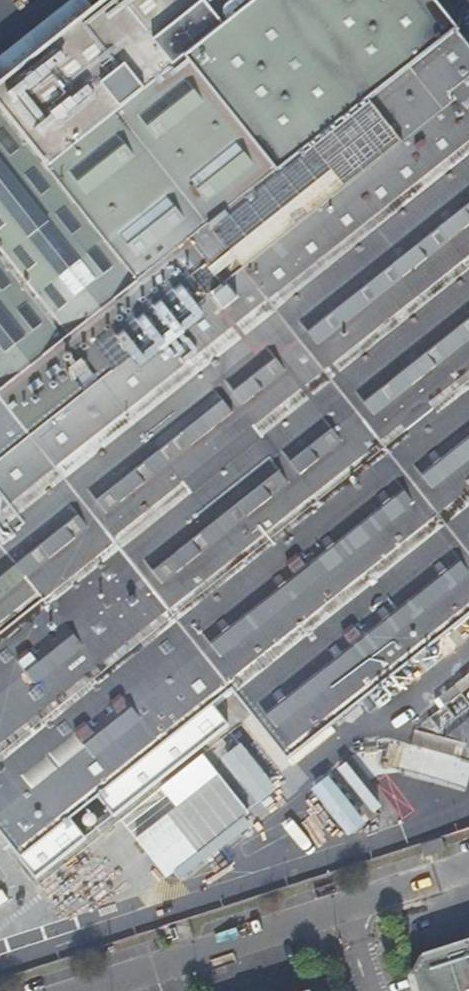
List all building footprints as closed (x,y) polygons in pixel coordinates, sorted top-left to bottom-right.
[(20,860),(38,846),(48,838),(66,823),(76,815),(94,801),(111,788),(130,773),(182,732),(197,720),(207,713),(224,700),(232,693),(235,698),(287,762),(417,660),(435,646),(468,619),(468,46),(459,33),(461,32),(435,0),(95,0),(0,75),(0,835),(20,860)] [(435,646),(417,660),(427,673),(445,659),(435,646)] [(235,698),(232,693),(224,700),(227,704),(235,698)] [(248,814),(182,732),(130,773),(196,855),(248,814)] [(417,990),(468,990),(468,940),(419,956),(410,970),(417,990)]
